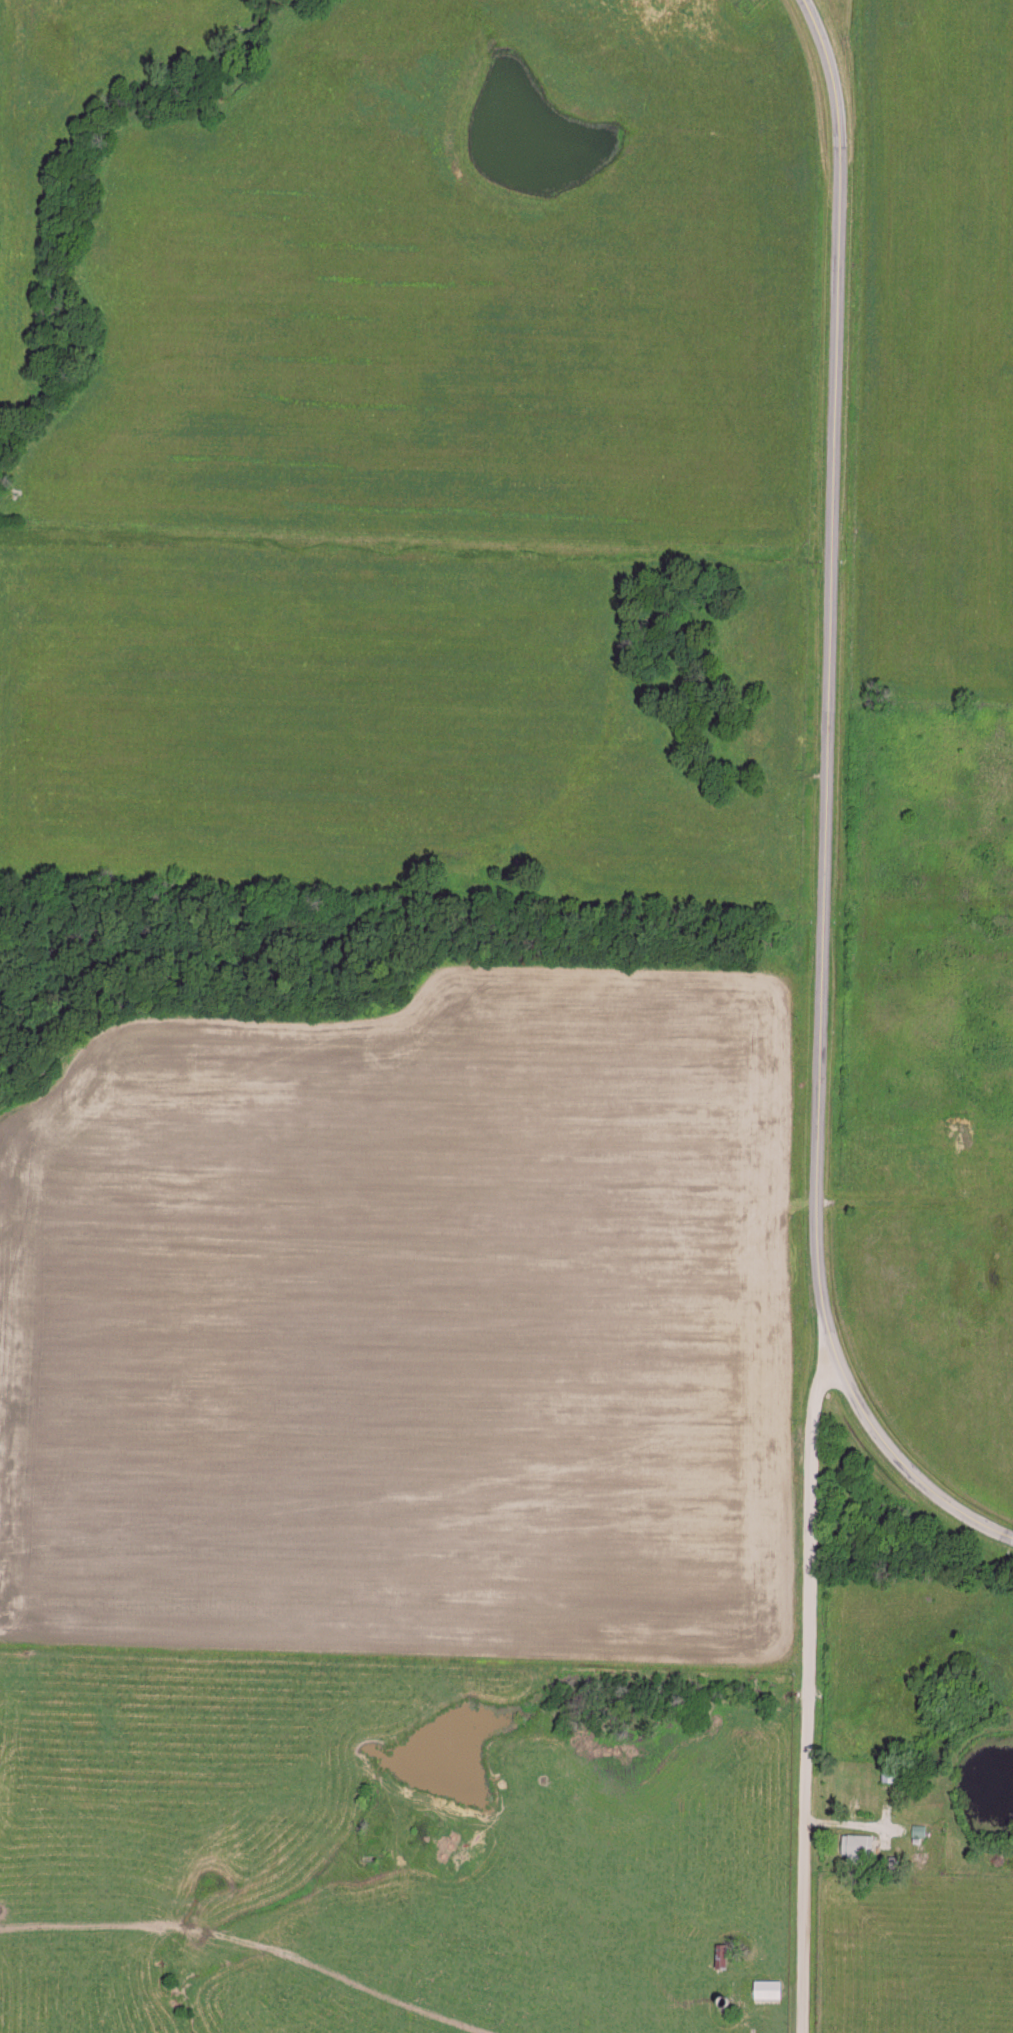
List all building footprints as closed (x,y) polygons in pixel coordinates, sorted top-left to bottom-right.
[(844,1852),(844,1861),(865,1861),(866,1853),(872,1854),(872,1834),(839,1833),(839,1852),(844,1852)] [(779,1980),(752,1979),(751,1996),(779,1996),(779,1980)]
